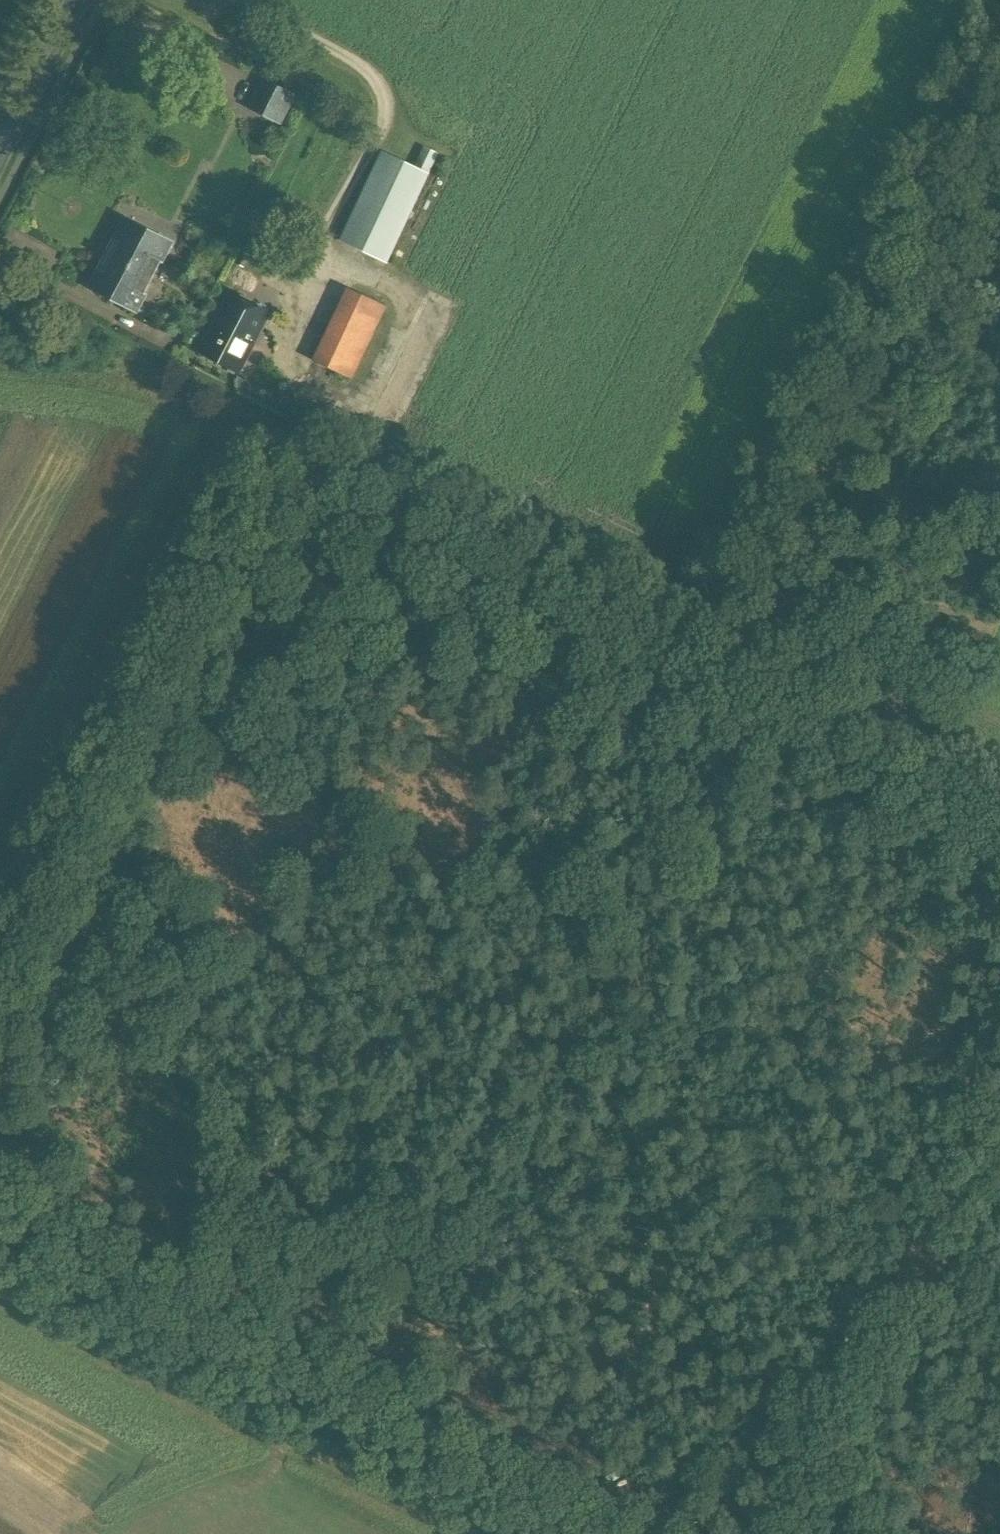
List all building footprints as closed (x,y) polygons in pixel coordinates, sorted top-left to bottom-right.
[(265,78),(250,106),(280,122),(294,94),(265,78)] [(424,146),(413,165),(430,173),(438,153),(424,146)] [(388,262),(430,173),(413,165),(382,150),(340,240),(388,262)] [(126,218),(91,287),(115,299),(118,295),(138,305),(171,241),(126,218)] [(243,251),(237,263),(243,266),(249,255),(243,251)] [(347,287),(312,358),(352,378),(387,306),(347,287)] [(241,372),(271,310),(230,288),(200,350),(241,372)]
